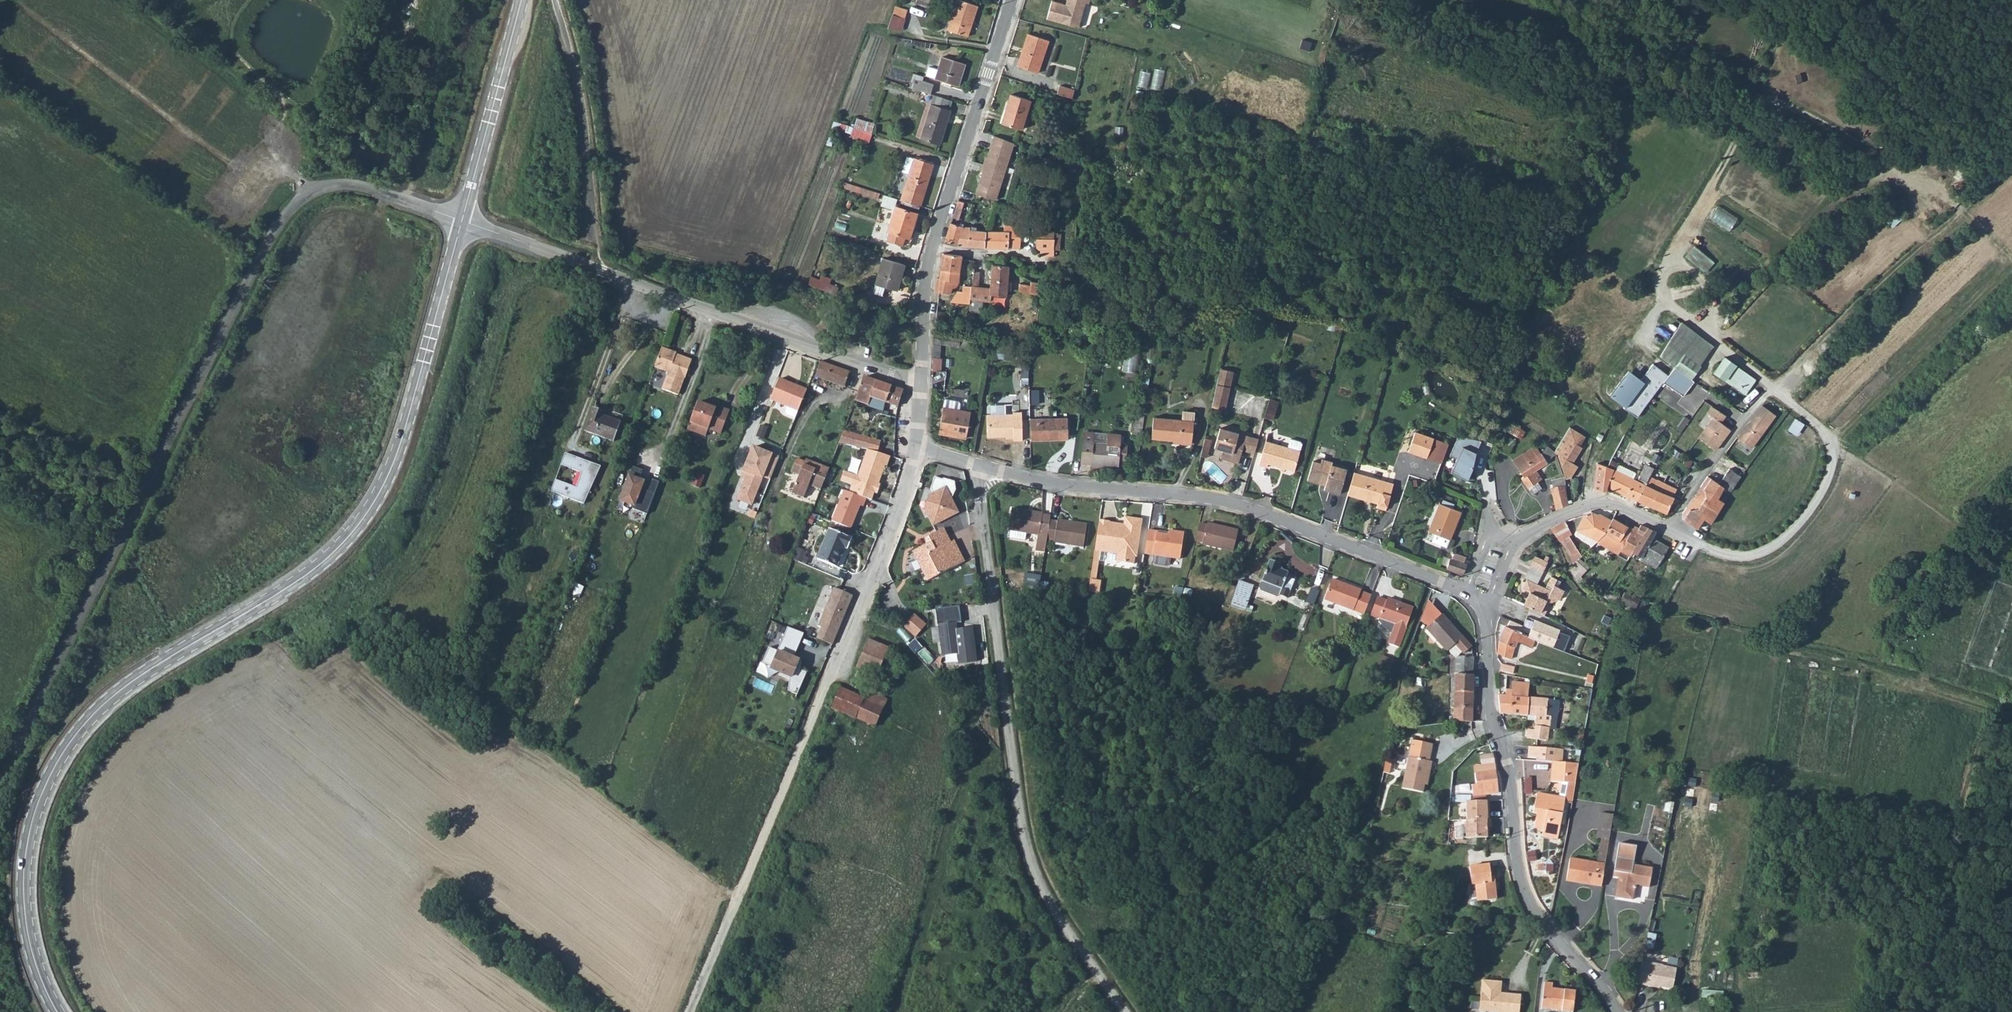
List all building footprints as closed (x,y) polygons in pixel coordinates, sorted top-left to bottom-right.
[(945,1),(954,4),(946,26),(966,34),(977,3),(967,0),(946,0),(945,1)] [(1061,7),(1048,3),(1043,22),(1075,30),(1081,5),(1085,5),(1086,0),(1063,0),(1061,7)] [(894,7),(891,16),(904,20),(907,11),(894,7)] [(891,16),(885,30),(890,31),(899,32),(904,20),(891,16)] [(1026,37),(1016,69),(1034,75),(1045,43),(1026,37)] [(931,57),(928,69),(958,77),(964,55),(941,50),(938,59),(931,57)] [(913,71),(908,84),(924,89),(928,90),(931,81),(922,77),(921,77),(922,74),(913,71)] [(1060,85),(1057,93),(1073,98),(1075,89),(1060,85)] [(949,96),(929,90),(917,133),(936,139),(949,96)] [(1010,92),(1001,121),(1020,127),(1030,98),(1010,92)] [(870,140),(876,122),(857,116),(854,126),(841,122),(838,130),(870,140)] [(985,156),(983,164),(1005,171),(1014,143),(995,136),(987,157),(985,156)] [(900,163),(907,166),(911,154),(904,151),(900,163)] [(907,166),(897,197),(916,203),(930,159),(911,154),(907,166)] [(1005,171),(983,164),(980,172),(982,173),(976,194),(996,200),(1005,171)] [(843,182),(841,186),(876,197),(878,192),(843,182)] [(957,201),(952,217),(959,219),(964,203),(957,201)] [(1718,204),(1710,217),(1731,230),(1739,217),(1718,204)] [(891,205),(884,229),(887,230),(884,238),(906,244),(914,210),(891,205)] [(947,233),(945,241),(975,247),(986,248),(987,232),(970,231),(970,228),(950,224),(947,233)] [(987,232),(986,248),(995,249),(1022,250),(1023,234),(1023,227),(1006,226),(1005,233),(987,232)] [(228,235),(240,244),(244,239),(231,230),(228,235)] [(1040,236),(1038,251),(1055,252),(1056,237),(1040,236)] [(1695,244),(1686,255),(1706,272),(1715,261),(1695,244)] [(938,271),(936,279),(941,280),(939,292),(950,294),(953,282),(958,283),(962,257),(945,255),(942,272),(938,271)] [(874,284),(879,285),(886,288),(895,290),(902,264),(881,259),(874,284)] [(972,287),(970,298),(975,299),(990,302),(991,294),(1008,296),(1011,267),(995,265),(993,265),(990,289),(972,287)] [(811,276),(809,284),(836,295),(838,287),(811,276)] [(886,288),(879,285),(877,293),(884,295),(886,288)] [(1018,293),(1042,298),(1044,286),(1032,285),(1031,288),(1019,285),(1018,293)] [(964,298),(970,298),(972,287),(965,286),(965,293),(959,292),(953,302),(963,303),(964,298)] [(848,288),(845,298),(862,303),(865,293),(848,288)] [(1335,325),(1319,321),(1317,329),(1334,332),(1335,325)] [(1673,368),(1690,379),(1712,347),(1681,323),(1659,359),(1673,368)] [(942,345),(970,350),(971,338),(934,333),(933,343),(932,371),(941,372),(942,358),(940,358),(942,345)] [(1384,346),(1390,347),(1392,339),(1385,338),(1384,346)] [(662,347),(654,367),(668,372),(661,390),(677,395),(683,378),(684,378),(691,360),(675,354),(676,353),(662,347)] [(1127,348),(1125,370),(1138,371),(1140,349),(1127,348)] [(1711,370),(1742,393),(1753,378),(1722,355),(1711,370)] [(812,376),(844,387),(850,372),(818,361),(813,372),(812,376)] [(1663,383),(1667,376),(1651,365),(1638,382),(1625,372),(1606,398),(1636,419),(1663,383)] [(1234,372),(1220,368),(1217,384),(1230,387),(1234,372)] [(1690,379),(1673,368),(1667,376),(1663,383),(1683,397),(1693,382),(1690,379)] [(864,377),(856,399),(870,404),(873,396),(898,406),(904,391),(864,377)] [(771,399),(798,410),(807,389),(779,378),(771,399)] [(1032,388),(1032,402),(1051,403),(1051,388),(1032,388)] [(1117,415),(1118,394),(1108,394),(1106,415),(1117,415)] [(945,398),(938,433),(966,438),(971,412),(959,410),(960,403),(959,401),(945,398)] [(1271,398),(1266,416),(1275,418),(1280,400),(1271,398)] [(696,402),(689,422),(706,428),(718,433),(727,410),(714,405),(713,408),(696,402)] [(887,402),(884,409),(892,412),(895,405),(887,402)] [(1777,411),(1764,402),(1751,416),(1746,420),(1737,433),(1755,445),(1777,411)] [(1716,415),(1702,436),(1718,447),(1732,425),(1722,419),(1727,412),(1714,404),(1709,410),(1716,415)] [(798,410),(787,406),(785,411),(786,414),(795,418),(798,410)] [(594,407),(585,430),(613,440),(620,422),(603,415),(604,410),(594,407)] [(1151,439),(1192,442),(1194,421),(1193,421),(1194,412),(1183,411),(1182,420),(1154,417),(1151,439)] [(1014,441),(1023,440),(1022,412),(1013,412),(1012,414),(987,415),(988,437),(1006,437),(1006,438),(1014,438),(1014,441)] [(1031,440),(1068,439),(1067,418),(1030,419),(1031,440)] [(689,422),(686,429),(703,436),(706,428),(689,422)] [(1132,436),(1141,437),(1143,424),(1134,423),(1132,436)] [(1585,435),(1570,426),(1556,450),(1558,452),(1563,463),(1566,469),(1569,475),(1573,475),(1579,464),(1573,461),(1583,445),(1580,444),(1585,435)] [(1247,452),(1251,438),(1220,428),(1214,448),(1223,450),(1220,458),(1239,464),(1242,450),(1247,452)] [(1414,429),(1407,449),(1428,456),(1435,437),(1414,429)] [(882,440),(845,430),(840,441),(854,445),(868,448),(869,448),(878,452),(882,440)] [(1514,430),(1508,436),(1515,443),(1521,436),(1514,430)] [(1094,433),(1084,432),(1082,463),(1118,466),(1119,459),(1126,460),(1127,446),(1120,445),(1121,435),(1108,434),(1107,444),(1093,443),(1094,433)] [(1442,461),(1449,442),(1435,437),(1428,456),(1442,461)] [(1207,458),(1212,440),(1205,438),(1201,456),(1207,458)] [(1258,440),(1251,438),(1247,452),(1254,454),(1258,440)] [(1288,447),(1300,451),(1302,444),(1300,441),(1290,439),(1288,447)] [(1477,446),(1457,439),(1449,459),(1456,462),(1451,474),(1470,481),(1472,468),(1469,466),(1477,446)] [(1542,448),(1537,440),(1515,456),(1527,474),(1524,476),(1530,486),(1540,480),(1534,470),(1546,462),(1546,460),(1558,452),(1556,450),(1549,444),(1542,448)] [(1266,441),(1259,465),(1267,467),(1268,464),(1294,471),(1300,451),(1288,447),(1266,441)] [(765,476),(771,479),(780,454),(753,444),(741,476),(745,478),(738,498),(753,505),(765,476)] [(878,452),(869,448),(857,475),(854,474),(850,483),(875,493),(879,484),(878,484),(885,466),(887,466),(891,457),(878,452)] [(1617,469),(1611,484),(1640,498),(1651,476),(1655,468),(1648,465),(1640,480),(1624,472),(1629,463),(1634,465),(1639,457),(1626,450),(1621,460),(1617,469)] [(560,464),(571,468),(576,456),(565,452),(560,464)] [(576,486),(555,479),(551,490),(551,491),(584,502),(601,464),(576,456),(571,468),(581,472),(576,486)] [(1340,494),(1347,469),(1332,465),(1333,462),(1322,459),(1321,463),(1313,461),(1307,480),(1325,485),(1324,490),(1340,494)] [(809,488),(821,493),(823,488),(830,470),(816,464),(814,468),(811,467),(810,470),(804,468),(806,464),(797,461),(791,475),(799,479),(791,497),(803,501),(809,488)] [(1606,463),(1597,487),(1605,489),(1608,490),(1611,484),(1617,469),(1606,463)] [(642,471),(632,468),(620,502),(633,507),(632,510),(646,515),(658,482),(649,479),(644,490),(640,489),(642,482),(638,481),(642,471)] [(1733,468),(1724,482),(1728,485),(1735,490),(1744,475),(1733,468)] [(1354,472),(1348,495),(1378,504),(1377,508),(1386,510),(1393,483),(1354,472)] [(1710,474),(1702,485),(1707,487),(1708,494),(1705,499),(1721,509),(1728,500),(1722,495),(1728,485),(1724,482),(1710,474)] [(1678,489),(1651,476),(1640,498),(1668,512),(1672,503),(1677,506),(1682,500),(1675,496),(1678,489)] [(1554,498),(1557,509),(1571,502),(1571,496),(1569,487),(1568,477),(1555,478),(1556,484),(1552,485),(1554,498)] [(942,483),(935,480),(931,492),(933,497),(928,499),(926,504),(933,516),(928,519),(932,528),(957,515),(950,502),(948,501),(946,497),(947,497),(944,490),(943,491),(941,487),(942,483)] [(944,482),(942,483),(941,487),(943,491),(944,490),(947,497),(946,497),(948,501),(950,502),(956,494),(954,486),(944,482)] [(1705,499),(1701,506),(1693,507),(1689,504),(1685,511),(1684,516),(1695,523),(1699,526),(1706,516),(1713,520),(1721,509),(1705,499)] [(1450,540),(1461,512),(1440,503),(1428,531),(1435,534),(1432,541),(1446,547),(1449,540),(1450,540)] [(933,516),(926,504),(924,511),(928,519),(933,516)] [(1034,548),(1043,550),(1044,537),(1047,519),(1047,514),(1039,513),(1039,510),(1008,507),(1006,529),(1007,529),(1006,537),(1022,538),(1023,531),(1036,532),(1034,548)] [(1582,513),(1576,526),(1602,538),(1604,536),(1607,532),(1614,518),(1600,512),(1598,514),(1590,510),(1582,513)] [(1107,519),(1097,518),(1094,549),(1098,549),(1116,551),(1115,559),(1131,561),(1133,553),(1134,553),(1139,517),(1123,515),(1122,522),(1121,526),(1107,524),(1107,521),(1107,519)] [(1614,518),(1607,532),(1614,535),(1617,537),(1614,543),(1625,548),(1631,534),(1635,525),(1616,516),(1614,518)] [(1047,519),(1044,537),(1052,538),(1052,540),(1081,544),(1084,522),(1083,522),(1055,518),(1054,520),(1047,519)] [(1559,520),(1552,526),(1559,534),(1565,540),(1572,534),(1567,529),(1572,525),(1565,518),(1559,520)] [(1631,534),(1625,548),(1635,553),(1649,525),(1642,522),(1640,525),(1636,523),(1635,525),(1631,534)] [(1649,525),(1635,553),(1642,556),(1644,552),(1663,560),(1670,544),(1657,538),(1661,530),(1649,525)] [(1198,527),(1195,545),(1200,546),(1200,547),(1230,553),(1234,531),(1205,526),(1205,528),(1198,527)] [(1147,531),(1144,555),(1152,556),(1151,563),(1153,565),(1165,567),(1167,565),(1168,558),(1181,560),(1185,534),(1168,531),(1168,536),(1156,535),(1157,532),(1147,531)] [(820,533),(807,564),(826,572),(834,552),(837,553),(842,542),(820,533)] [(944,548),(938,534),(924,541),(927,547),(908,555),(922,584),(957,567),(948,547),(944,548)] [(1642,556),(1641,558),(1658,565),(1661,560),(1663,560),(1644,552),(1642,556)] [(1464,563),(1466,557),(1454,553),(1452,558),(1450,558),(1446,569),(1463,575),(1467,564),(1464,563)] [(1547,561),(1535,555),(1531,563),(1543,569),(1547,561)] [(1280,563),(1270,559),(1263,579),(1292,590),(1297,577),(1289,574),(1290,572),(1278,568),(1280,563)] [(1530,590),(1525,601),(1540,608),(1544,610),(1550,599),(1559,596),(1564,588),(1554,582),(1557,576),(1552,574),(1547,583),(1552,586),(1550,589),(1526,577),(1522,586),(1530,590)] [(1024,577),(1023,591),(1038,591),(1040,579),(1024,577)] [(1095,579),(1090,578),(1089,592),(1099,593),(1100,579),(1095,579)] [(1238,582),(1236,593),(1251,597),(1255,584),(1239,579),(1238,582)] [(1289,597),(1292,590),(1263,579),(1260,586),(1262,590),(1277,595),(1281,594),(1289,597)] [(1338,580),(1331,600),(1365,614),(1373,596),(1364,592),(1365,591),(1338,580)] [(823,608),(844,616),(853,596),(832,588),(823,608)] [(1624,588),(1618,598),(1630,606),(1633,606),(1639,597),(1624,588)] [(1407,650),(1422,611),(1393,600),(1392,602),(1382,598),(1375,615),(1385,619),(1397,635),(1401,636),(1397,646),(1407,650)] [(959,606),(935,609),(937,625),(938,625),(943,656),(957,654),(958,664),(976,661),(972,629),(955,631),(954,623),(961,622),(959,606)] [(831,646),(844,616),(823,608),(816,627),(819,628),(814,639),(831,646)] [(1444,613),(1429,627),(1451,649),(1459,642),(1468,651),(1475,644),(1444,613)] [(1500,613),(1498,619),(1506,622),(1519,628),(1522,622),(1500,613)] [(912,614),(907,620),(919,631),(924,625),(912,614)] [(1535,616),(1528,632),(1528,633),(1534,637),(1540,639),(1564,649),(1570,634),(1559,629),(1560,627),(1535,616)] [(907,620),(902,626),(914,636),(919,631),(907,620)] [(1519,628),(1506,622),(1501,635),(1498,651),(1509,655),(1516,638),(1530,644),(1534,637),(1528,633),(1528,632),(1519,628)] [(799,630),(788,625),(783,641),(799,647),(805,632),(799,630)] [(889,664),(883,662),(888,648),(868,639),(856,667),(858,668),(855,676),(871,683),(875,675),(877,676),(881,667),(886,669),(889,664)] [(783,641),(778,651),(794,657),(799,647),(783,641)] [(800,659),(794,657),(778,651),(769,647),(763,662),(773,666),(772,667),(782,671),(781,674),(791,678),(790,689),(799,692),(808,671),(801,668),(799,668),(800,659)] [(1392,670),(1396,659),(1382,653),(1378,665),(1392,670)] [(1459,656),(1458,674),(1474,677),(1475,657),(1459,656)] [(1458,674),(1456,727),(1465,727),(1466,726),(1474,728),(1474,677),(1458,674)] [(888,699),(868,690),(864,698),(852,692),(840,687),(831,708),(875,726),(888,699)] [(1499,706),(1499,711),(1522,713),(1527,713),(1528,696),(1527,696),(1511,695),(1511,688),(1506,688),(1505,694),(1498,693),(1499,706)] [(1546,698),(1528,696),(1527,713),(1535,714),(1535,718),(1534,730),(1530,730),(1529,738),(1541,739),(1543,725),(1549,725),(1552,711),(1551,710),(1546,709),(1546,698)] [(1551,760),(1562,760),(1563,747),(1529,746),(1528,756),(1537,756),(1537,759),(1551,760)] [(1419,799),(1420,792),(1425,764),(1426,758),(1413,756),(1415,748),(1406,747),(1405,755),(1399,796),(1419,799)] [(1415,748),(1413,756),(1426,758),(1427,750),(1415,748)] [(1473,784),(1475,795),(1486,793),(1499,791),(1494,752),(1482,754),(1483,764),(1476,766),(1478,783),(1473,784)] [(1551,760),(1551,780),(1563,781),(1561,795),(1566,796),(1565,800),(1573,801),(1579,762),(1562,760),(1551,760)] [(1425,764),(1420,792),(1425,792),(1429,765),(1425,764)] [(1535,818),(1534,827),(1545,829),(1559,831),(1565,800),(1566,796),(1561,795),(1537,790),(1533,813),(1536,813),(1540,814),(1539,819),(1535,818)] [(1466,800),(1468,819),(1491,819),(1491,800),(1466,800)] [(1466,818),(1455,818),(1455,837),(1466,837),(1466,818)] [(1492,827),(1492,818),(1491,819),(1468,819),(1466,819),(1467,838),(1488,837),(1488,827),(1492,827)] [(1559,831),(1545,829),(1543,836),(1558,838),(1559,831)] [(1600,837),(1596,862),(1604,863),(1608,838),(1600,837)] [(1618,843),(1613,870),(1619,872),(1615,896),(1632,899),(1634,886),(1650,888),(1653,869),(1631,866),(1635,846),(1618,843)] [(1529,861),(1538,859),(1536,849),(1527,851),(1529,861)] [(1570,858),(1566,880),(1600,886),(1604,863),(1596,862),(1570,858)] [(1472,864),(1474,881),(1478,880),(1479,895),(1479,897),(1480,897),(1480,898),(1498,896),(1496,873),(1492,873),(1491,862),(1472,864)] [(1676,967),(1642,960),(1637,982),(1654,986),(1654,984),(1659,985),(1672,988),(1676,967)] [(1520,994),(1507,993),(1507,996),(1500,995),(1500,992),(1501,981),(1481,979),(1478,1009),(1503,1011),(1518,1011),(1520,994)] [(1571,1011),(1573,1011),(1577,993),(1554,988),(1554,983),(1546,982),(1542,1007),(1571,1011)]
